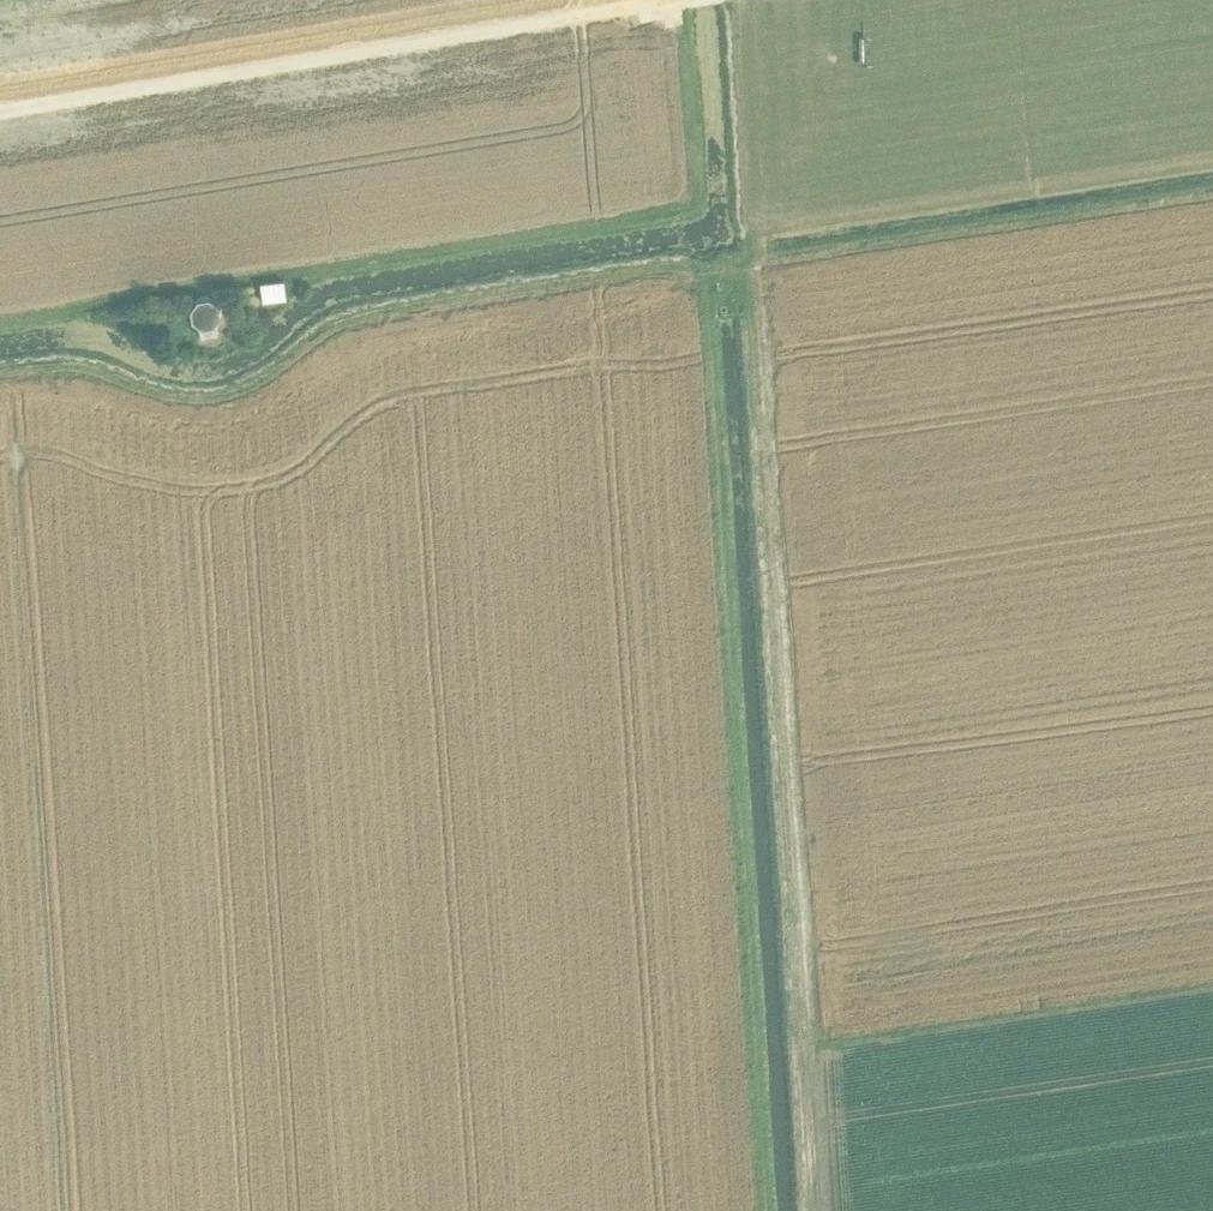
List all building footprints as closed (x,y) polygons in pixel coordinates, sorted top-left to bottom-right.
[(285,280),(260,283),(263,301),(287,298),(285,280)] [(214,325),(221,316),(219,304),(209,298),(197,299),(191,309),(193,320),(202,327),(214,325)]
